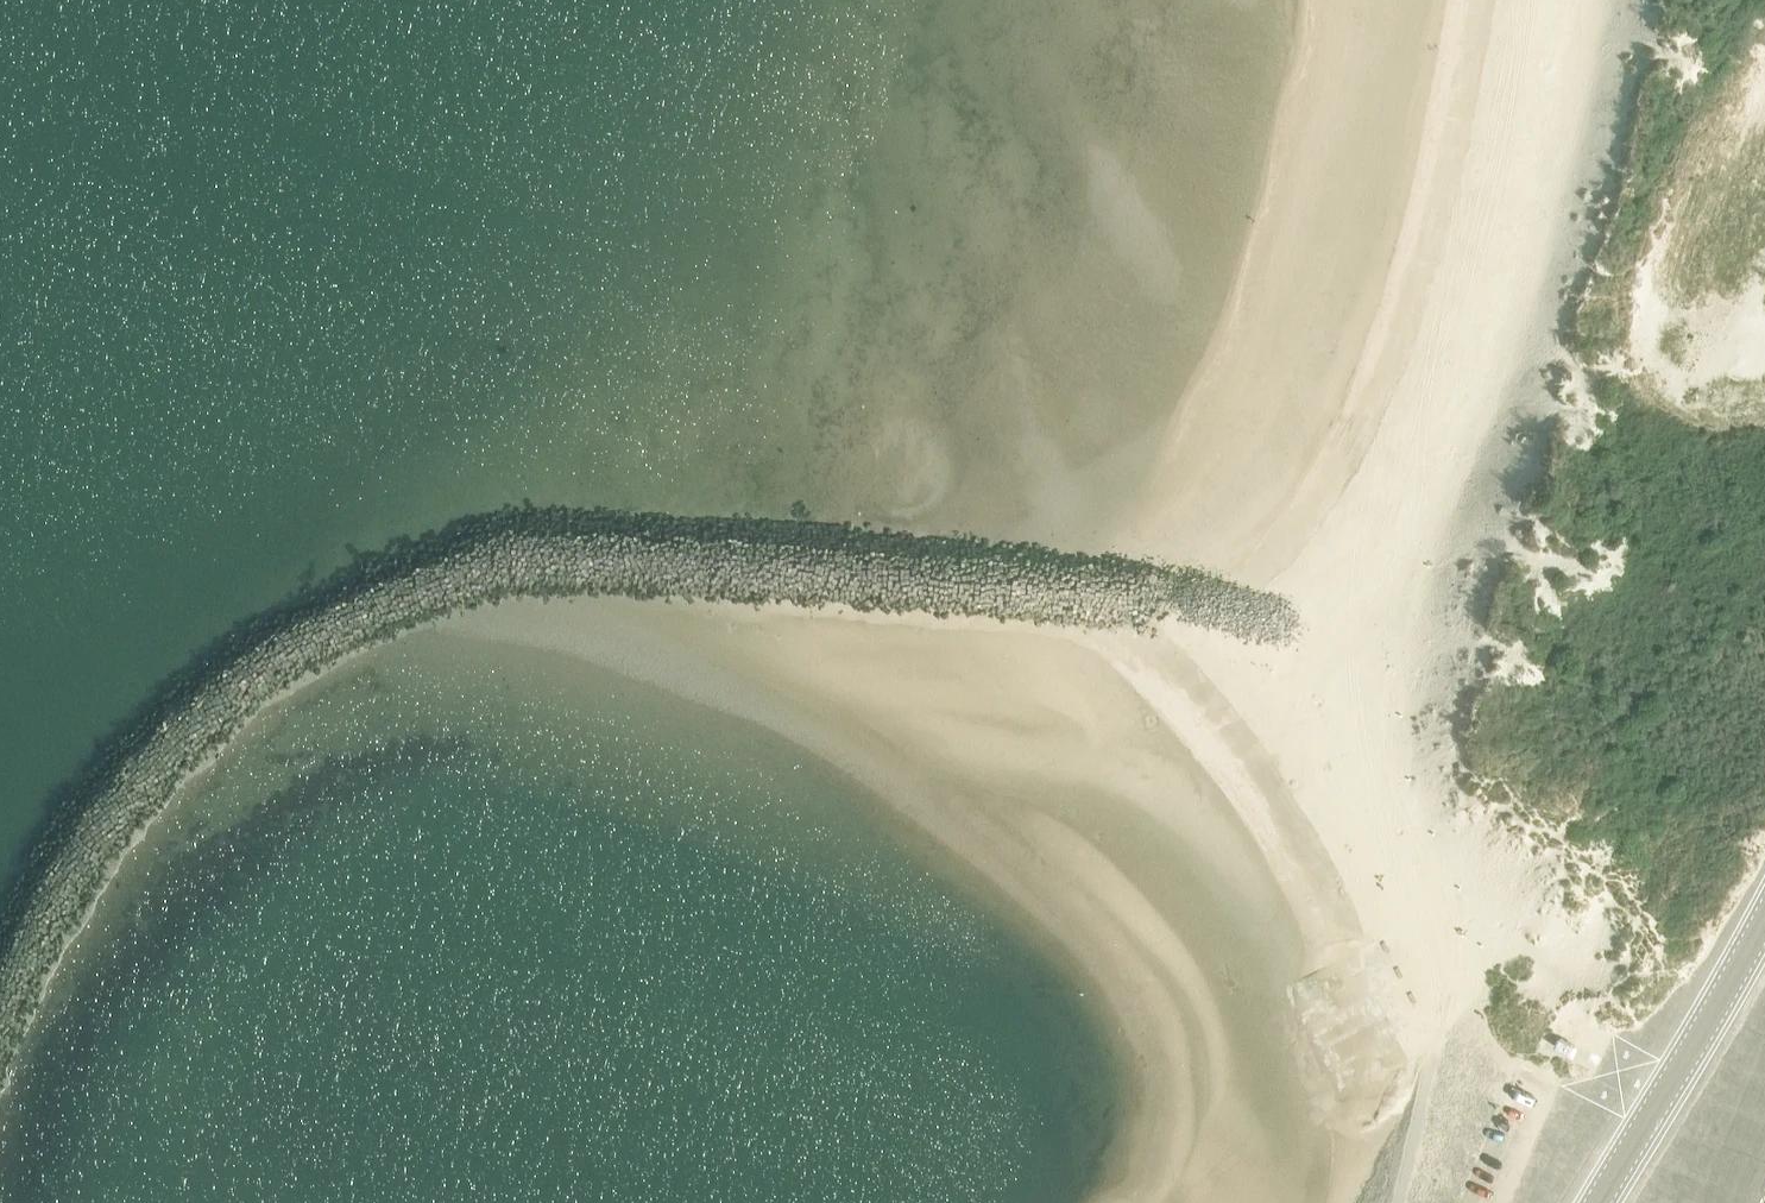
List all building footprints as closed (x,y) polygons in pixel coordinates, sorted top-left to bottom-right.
[(1556,1033),(1552,1042),(1572,1051),(1576,1042),(1556,1033)]
